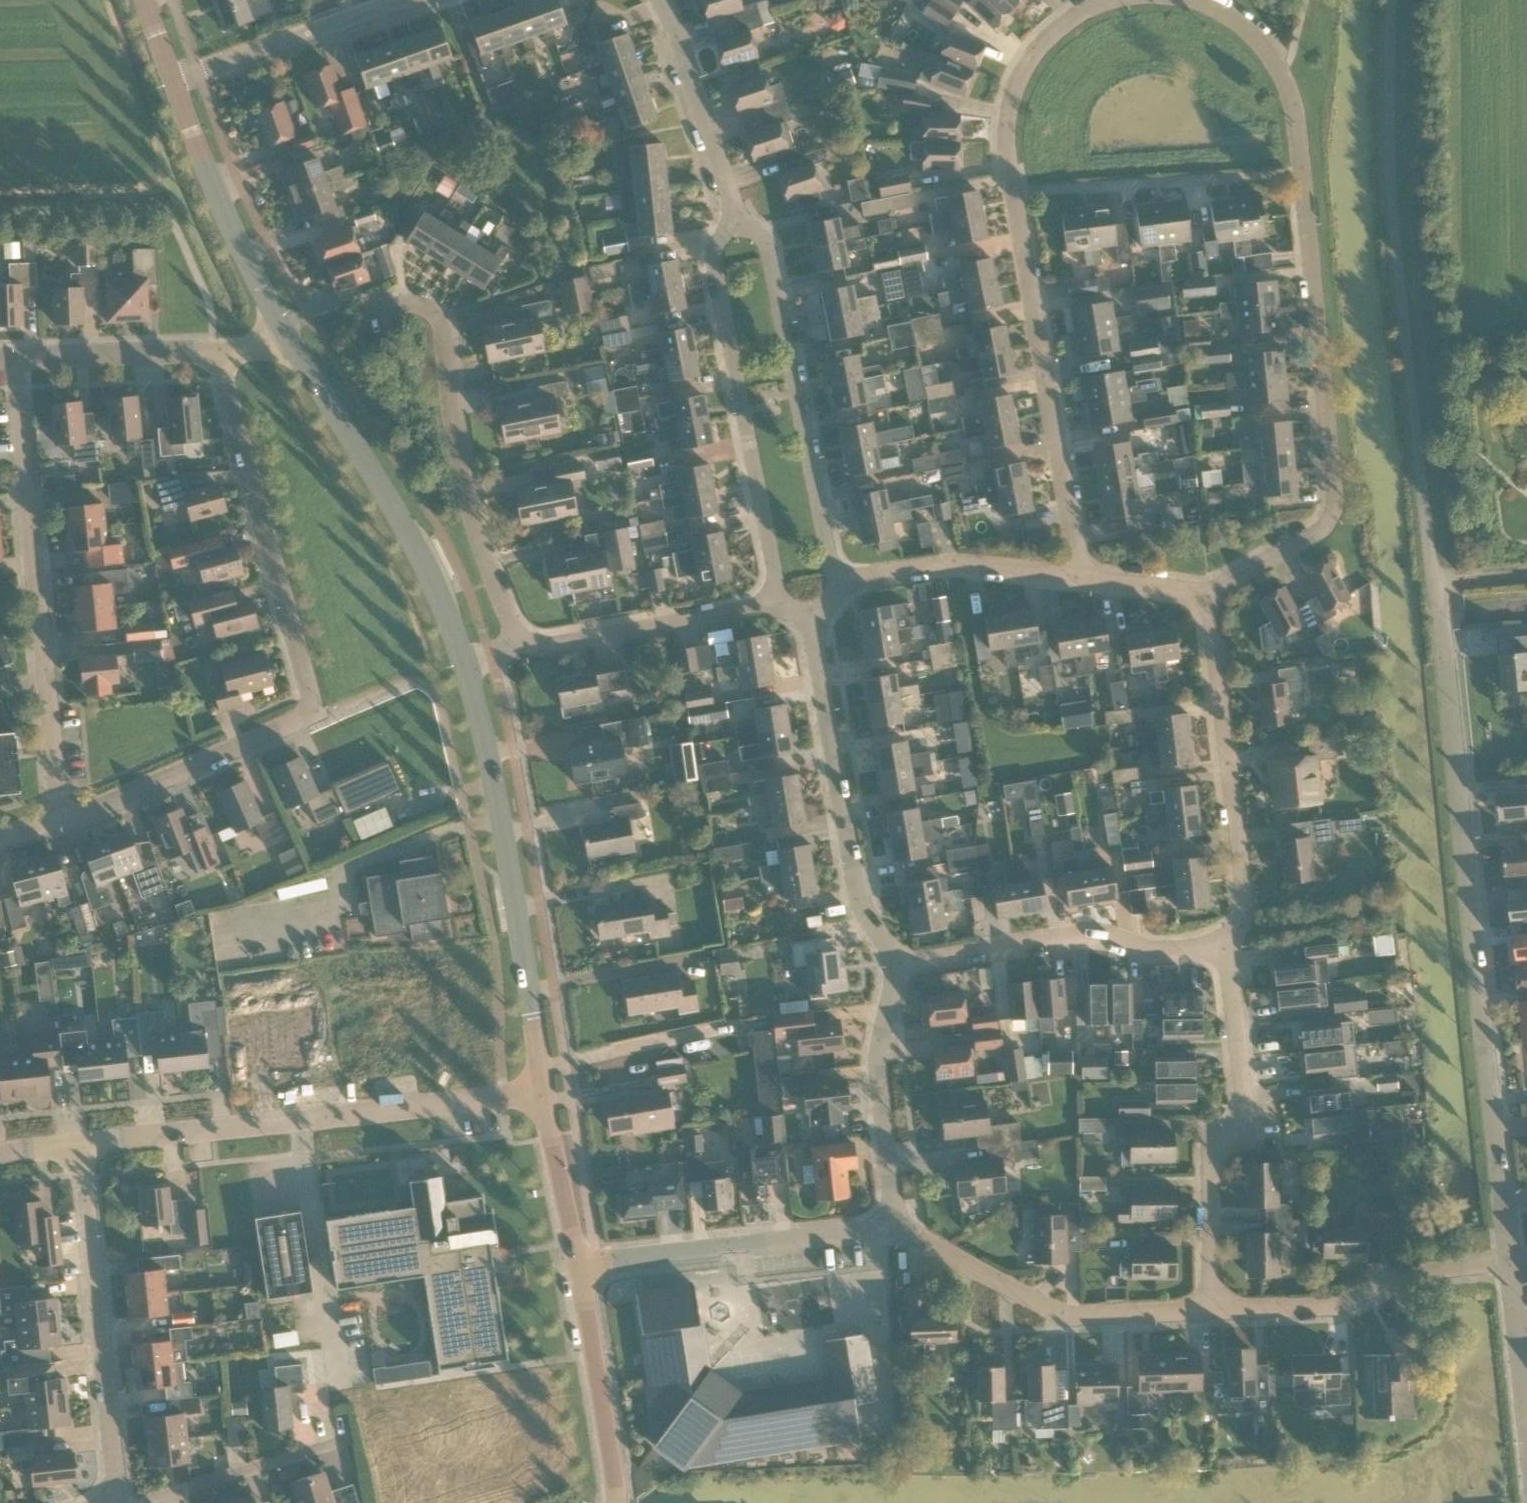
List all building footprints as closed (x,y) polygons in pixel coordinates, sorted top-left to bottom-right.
[(225,30),(254,20),(246,0),(214,0),(225,30)] [(322,9),(319,0),(317,0),(308,4),(312,13),(322,9)] [(534,1),(545,32),(544,33),(548,46),(557,43),(552,29),(567,24),(559,0),(537,0),(534,1)] [(737,22),(760,15),(757,4),(743,8),(740,0),(703,0),(709,20),(734,12),(737,22)] [(768,0),(757,4),(760,15),(771,12),(768,0)] [(932,2),(956,16),(964,2),(959,0),(933,0),(932,2)] [(1014,10),(1004,0),(973,0),(969,5),(995,29),(1014,10)] [(1014,10),(1023,0),(1004,0),(1014,10)] [(544,33),(545,32),(534,1),(513,8),(524,40),(522,41),(527,54),(536,51),(531,37),(544,33)] [(932,2),(924,16),(948,30),(956,16),(932,2)] [(492,16),(503,47),(501,48),(505,61),(515,58),(510,44),(522,40),(522,41),(524,40),(513,8),(492,16)] [(574,27),(585,20),(581,8),(569,12),(574,27)] [(771,12),(760,15),(764,26),(775,23),(771,12)] [(760,15),(737,22),(741,34),(716,42),(725,69),(759,58),(750,31),(764,26),(760,15)] [(503,47),(492,16),(470,23),(481,55),(479,55),(484,68),(494,65),(489,52),(501,48),(503,47)] [(599,52),(603,65),(603,67),(635,56),(628,34),(613,39),(608,24),(585,31),(589,45),(583,47),(586,57),(599,52)] [(441,27),(419,35),(430,66),(428,67),(433,80),(442,77),(437,64),(452,59),(441,27)] [(952,33),(941,59),(974,72),(985,46),(952,33)] [(416,71),(428,67),(430,66),(419,35),(398,42),(409,74),(407,74),(411,87),(421,84),(416,71)] [(377,49),(388,81),(386,81),(390,94),(399,91),(395,79),(407,74),(409,74),(398,42),(377,49)] [(388,81),(377,49),(355,57),(366,88),(364,89),(369,102),(378,99),(373,86),(386,81),(388,81)] [(918,80),(931,85),(964,98),(974,72),(941,59),(928,54),(918,80)] [(610,85),(610,87),(642,77),(635,56),(603,67),(603,65),(590,69),(593,78),(606,74),(610,85)] [(317,108),(330,103),(342,135),(366,126),(353,88),(341,92),(331,64),(305,74),(317,108)] [(877,87),(913,95),(917,75),(881,67),(877,87)] [(827,77),(832,92),(856,84),(850,69),(827,77)] [(613,96),(617,107),(618,109),(649,99),(642,77),(610,87),(610,85),(597,89),(600,100),(613,96)] [(763,105),(766,116),(789,108),(781,83),(768,88),(764,77),(730,87),(738,113),(763,105)] [(498,89),(487,93),(493,110),(504,106),(498,89)] [(553,109),(568,104),(564,93),(550,98),(553,109)] [(903,107),(927,112),(930,99),(905,94),(903,107)] [(649,99),(618,109),(617,107),(604,112),(607,122),(621,117),(625,131),(657,121),(649,99)] [(287,115),(298,111),(294,100),(284,104),(287,115)] [(257,111),(269,145),(295,136),(287,115),(284,104),(283,102),(257,111)] [(786,123),(793,121),(789,108),(766,116),(770,126),(746,134),(754,161),(777,154),(778,158),(795,152),(786,123)] [(924,115),(924,143),(959,143),(959,116),(924,115)] [(840,139),(843,123),(831,121),(828,137),(840,139)] [(294,141),(298,152),(317,146),(313,134),(294,141)] [(379,155),(395,149),(390,135),(374,141),(379,155)] [(910,143),(910,161),(924,161),(924,170),(959,170),(959,143),(924,143),(910,143)] [(281,171),(290,196),(345,176),(342,166),(324,172),(319,158),(325,156),(321,145),(293,155),(297,165),(281,171)] [(630,157),(632,169),(632,171),(664,168),(662,145),(630,148),(629,146),(615,148),(616,158),(630,157)] [(789,202),(798,199),(800,205),(804,207),(818,203),(821,198),(819,192),(821,191),(813,165),(827,160),(823,149),(799,156),(803,167),(780,175),(789,202)] [(633,179),(634,191),(634,193),(667,190),(664,168),(632,171),(632,169),(618,171),(619,180),(633,179)] [(910,191),(908,177),(907,174),(878,180),(881,197),(910,191)] [(290,196),(299,222),(315,216),(319,227),(347,217),(342,204),(336,206),(331,192),(349,186),(345,176),(290,196)] [(439,185),(451,193),(457,184),(445,176),(439,185)] [(637,213),(637,215),(669,212),(667,190),(634,193),(634,191),(619,193),(621,203),(635,201),(637,213)] [(928,215),(930,225),(981,215),(976,191),(946,197),(949,211),(928,215)] [(911,193),(887,198),(889,211),(914,207),(911,193)] [(1259,196),(1234,199),(1242,256),(1248,255),(1246,238),(1264,236),(1259,196)] [(889,211),(887,198),(861,203),(864,216),(889,211)] [(1242,256),(1234,199),(1208,202),(1211,226),(1200,227),(1203,252),(1203,257),(1215,256),(1214,243),(1232,240),(1234,257),(1242,256)] [(1182,200),(1162,203),(1169,261),(1173,260),(1170,243),(1188,241),(1182,200)] [(1169,261),(1162,203),(1134,207),(1140,247),(1155,245),(1157,262),(1169,261)] [(1109,204),(1085,207),(1093,266),(1100,265),(1098,248),(1115,245),(1109,204)] [(1093,266),(1085,207),(1059,211),(1064,252),(1082,249),(1085,267),(1093,266)] [(353,215),(357,227),(376,220),(372,208),(353,215)] [(425,253),(443,225),(445,226),(452,215),(444,209),(437,221),(423,213),(406,242),(425,253)] [(637,215),(637,213),(622,215),(623,225),(638,223),(639,238),(671,235),(669,212),(637,215)] [(981,215),(930,225),(932,236),(953,232),(955,245),(985,239),(981,215)] [(838,219),(806,225),(811,248),(863,238),(861,226),(840,230),(838,219)] [(425,253),(445,266),(462,237),(465,238),(472,226),(464,221),(456,233),(445,226),(443,225),(425,253)] [(317,239),(326,266),(360,254),(351,227),(317,239)] [(475,245),(465,238),(462,237),(445,266),(464,277),(481,249),(483,250),(491,238),(482,233),(475,245)] [(602,239),(604,254),(629,252),(627,237),(602,239)] [(76,238),(77,266),(96,266),(95,238),(76,238)] [(863,238),(811,248),(816,274),(848,267),(845,252),(865,248),(863,238)] [(24,263),(36,263),(36,240),(23,241),(24,263)] [(396,274),(386,245),(373,249),(383,278),(396,274)] [(481,249),(464,277),(483,289),(501,261),(503,262),(510,250),(502,245),(495,257),(483,250),(481,249)] [(1116,246),(1118,265),(1131,263),(1128,245),(1116,246)] [(897,253),(900,266),(926,261),(923,247),(897,253)] [(107,323),(123,322),(122,320),(147,319),(146,285),(158,285),(157,249),(133,250),(134,282),(108,283),(109,308),(107,308),(107,323)] [(1190,262),(1204,260),(1203,257),(1203,252),(1188,254),(1190,262)] [(873,258),(875,271),(899,266),(897,253),(873,258)] [(369,279),(360,254),(326,266),(335,291),(369,279)] [(1271,255),(1263,256),(1241,258),(1243,272),(1272,269),(1271,255)] [(944,291),(994,282),(990,259),(959,265),(961,275),(941,279),(944,291)] [(627,285),(629,295),(680,285),(675,261),(645,267),(648,281),(627,285)] [(23,326),(21,288),(37,288),(36,263),(24,263),(9,264),(10,285),(0,285),(0,327),(23,326)] [(919,263),(902,267),(908,298),(926,295),(919,263)] [(1159,272),(1166,271),(1165,263),(1158,264),(1159,272)] [(589,269),(591,282),(616,277),(613,264),(589,269)] [(71,274),(71,289),(54,289),(56,325),(83,324),(81,274),(71,274)] [(593,310),(586,276),(558,281),(564,315),(593,310)] [(1182,280),(1183,294),(1210,291),(1209,277),(1182,280)] [(1067,284),(1069,297),(1096,293),(1094,279),(1067,284)] [(1218,303),(1219,312),(1276,306),(1273,281),(1231,284),(1233,302),(1218,303)] [(969,313),(999,307),(994,282),(944,291),(937,293),(940,308),(967,303),(969,313)] [(1133,289),(1137,313),(1169,308),(1166,284),(1133,289)] [(680,285),(629,295),(631,305),(651,301),(654,315),(684,309),(680,285)] [(820,292),(825,316),(877,305),(875,295),(854,299),(852,286),(820,292)] [(904,291),(888,294),(889,302),(905,299),(904,291)] [(550,302),(522,307),(524,320),(482,328),(489,361),(543,351),(537,318),(552,315),(550,302)] [(1069,310),(1073,333),(1130,323),(1128,316),(1112,319),(1109,303),(1069,310)] [(825,316),(830,341),(861,335),(859,324),(879,320),(877,305),(825,316)] [(1278,331),(1276,306),(1219,312),(1220,319),(1234,318),(1236,334),(1278,331)] [(911,320),(913,333),(940,328),(937,315),(911,320)] [(600,323),(602,336),(629,330),(626,318),(600,323)] [(887,327),(889,338),(911,333),(909,322),(887,327)] [(1130,323),(1073,333),(1077,359),(1118,352),(1115,334),(1131,331),(1130,323)] [(957,359),(1008,349),(1004,326),(963,334),(965,348),(956,349),(957,359)] [(641,352),(643,363),(693,353),(688,328),(658,334),(661,348),(641,352)] [(916,346),(942,341),(940,328),(913,333),(916,346)] [(629,330),(602,336),(605,351),(632,345),(629,330)] [(913,344),(911,333),(889,338),(891,349),(913,344)] [(1185,349),(1210,347),(1209,334),(1184,337),(1185,349)] [(1127,346),(1130,359),(1157,354),(1155,341),(1127,346)] [(1013,374),(1008,349),(957,359),(960,374),(981,370),(982,380),(1013,374)] [(1160,367),(1182,363),(1180,350),(1157,354),(1160,367)] [(1224,373),(1225,382),(1283,376),(1280,351),(1238,355),(1239,372),(1224,373)] [(667,381),(668,382),(698,376),(693,353),(643,363),(645,372),(653,371),(656,381),(659,383),(667,381)] [(1157,354),(1130,359),(1132,374),(1160,369),(1160,367),(1157,354)] [(826,362),(831,385),(882,374),(880,365),(860,369),(857,355),(826,362)] [(602,365),(584,368),(590,394),(607,390),(602,365)] [(905,383),(921,380),(918,367),(903,370),(905,383)] [(1081,379),(1085,402),(1142,393),(1157,390),(1155,378),(1136,382),(1136,386),(1124,388),(1121,371),(1081,379)] [(882,374),(831,385),(836,409),(867,403),(865,392),(879,390),(878,385),(884,384),(882,374)] [(1285,400),(1283,376),(1225,382),(1226,389),(1242,387),(1243,404),(1285,400)] [(541,401),(499,409),(506,442),(555,432),(549,399),(554,398),(569,395),(566,382),(539,387),(541,401)] [(925,389),(927,400),(954,395),(952,383),(925,389)] [(613,393),(615,404),(640,399),(638,388),(613,393)] [(1144,401),(1142,393),(1085,402),(1089,428),(1130,421),(1127,404),(1144,401)] [(954,395),(927,400),(930,415),(957,410),(954,395)] [(1009,395),(970,402),(973,416),(961,419),(963,428),(1014,418),(1009,395)] [(184,442),(200,441),(195,396),(182,397),(182,399),(168,401),(171,427),(157,429),(160,457),(185,454),(184,442)] [(661,418),(654,419),(657,431),(707,420),(702,396),(672,402),(658,405),(661,418)] [(128,456),(139,455),(138,442),(141,442),(136,397),(108,400),(113,440),(127,438),(128,456)] [(640,399),(615,404),(618,416),(642,411),(640,399)] [(1199,405),(1200,419),(1227,416),(1226,402),(1199,405)] [(80,403),(52,405),(56,445),(74,444),(76,463),(98,461),(95,433),(83,434),(80,403)] [(1140,412),(1143,428),(1177,423),(1176,422),(1175,410),(1174,407),(1140,412)] [(1188,408),(1175,410),(1176,422),(1190,420),(1188,408)] [(1019,443),(1014,418),(963,428),(965,439),(985,436),(988,449),(1019,443)] [(707,420),(657,431),(658,440),(678,436),(681,450),(711,444),(707,420)] [(1200,438),(1213,437),(1211,420),(1198,422),(1200,438)] [(1240,452),(1257,451),(1292,447),(1289,421),(1255,424),(1256,442),(1250,443),(1250,439),(1239,440),(1240,452)] [(840,429),(844,452),(895,442),(894,433),(874,437),(871,423),(840,429)] [(1174,439),(1187,437),(1185,424),(1172,426),(1174,439)] [(153,441),(141,442),(138,442),(139,455),(140,469),(143,469),(155,468),(153,441)] [(1093,447),(1098,473),(1149,464),(1147,453),(1137,454),(1138,458),(1131,459),(1128,441),(1093,447)] [(895,442),(844,452),(849,477),(880,471),(879,460),(898,457),(895,442)] [(594,453),(598,470),(622,465),(618,447),(594,453)] [(1294,469),(1292,447),(1257,451),(1258,464),(1252,465),(1252,462),(1241,463),(1242,474),(1294,469)] [(962,451),(938,456),(941,468),(964,463),(962,451)] [(628,471),(648,468),(653,467),(653,466),(651,456),(626,460),(628,471)] [(915,475),(939,470),(941,468),(938,456),(913,461),(915,475)] [(159,479),(168,478),(166,459),(157,460),(159,479)] [(941,468),(939,470),(941,483),(967,478),(964,463),(941,468)] [(974,487),(976,496),(1027,486),(1023,463),(985,470),(983,473),(985,484),(974,487)] [(557,483),(515,491),(521,524),(571,515),(565,482),(570,481),(585,478),(582,464),(554,469),(557,483)] [(1151,474),(1149,464),(1098,473),(1102,496),(1137,490),(1134,474),(1140,472),(1141,476),(1151,474)] [(680,485),(659,489),(661,499),(713,489),(708,465),(678,471),(680,485)] [(144,480),(156,479),(155,468),(143,469),(144,480)] [(1294,469),(1242,474),(1243,486),(1254,485),(1254,481),(1260,481),(1261,499),(1296,495),(1294,469)] [(1208,475),(1209,474),(1209,471),(1201,472),(1203,488),(1210,487),(1208,475)] [(1195,474),(1185,475),(1186,488),(1197,487),(1195,474)] [(226,510),(219,485),(188,494),(183,476),(157,483),(164,511),(187,505),(191,520),(226,510)] [(108,484),(110,505),(138,502),(135,481),(108,484)] [(1032,510),(1027,486),(976,496),(978,508),(998,504),(1001,517),(1032,510)] [(1124,518),(1126,532),(1154,527),(1151,513),(1141,515),(1138,497),(1144,496),(1145,500),(1155,498),(1153,487),(1137,490),(1102,496),(1106,521),(1124,518)] [(659,489),(649,491),(651,501),(661,499),(659,489)] [(713,489),(661,499),(663,510),(670,508),(673,522),(687,519),(718,513),(713,489)] [(932,505),(930,496),(887,504),(884,490),(853,497),(858,520),(909,509),(932,505)] [(1208,504),(1221,503),(1220,491),(1207,492),(1208,504)] [(963,511),(978,508),(976,496),(961,499),(963,511)] [(65,508),(67,530),(105,526),(103,504),(65,508)] [(935,506),(938,520),(949,518),(947,504),(935,506)] [(1161,522),(1174,519),(1172,507),(1159,509),(1161,522)] [(896,538),(894,538),(891,524),(911,520),(909,509),(858,520),(863,544),(877,541),(879,552),(898,548),(896,538)] [(664,521),(639,526),(641,536),(641,538),(666,533),(664,521)] [(923,546),(935,544),(930,521),(919,523),(923,546)] [(105,526),(67,530),(69,552),(83,550),(85,566),(123,562),(120,535),(106,537),(105,526)] [(588,554),(546,561),(552,594),(602,585),(596,552),(601,551),(607,550),(611,572),(635,567),(629,538),(641,536),(639,526),(627,528),(585,536),(588,554)] [(674,565),(675,567),(726,556),(721,532),(691,538),(694,553),(673,557),(674,565)] [(642,540),(645,553),(669,548),(666,535),(642,540)] [(198,542),(168,551),(174,570),(199,563),(204,584),(243,573),(235,546),(222,550),(219,537),(198,542)] [(157,568),(169,565),(166,554),(154,557),(157,568)] [(663,568),(674,565),(673,557),(673,556),(661,558),(663,568)] [(726,556),(675,567),(677,576),(697,572),(700,586),(731,580),(726,556)] [(1329,562),(1303,576),(1314,597),(1304,602),(1316,625),(1335,614),(1335,605),(1348,598),(1329,562)] [(663,578),(670,577),(668,569),(648,572),(652,593),(665,591),(663,578)] [(97,586),(73,588),(75,609),(114,606),(112,595),(128,593),(126,570),(96,573),(97,586)] [(1316,625),(1304,602),(1294,608),(1282,587),(1258,600),(1269,620),(1257,627),(1260,651),(1281,649),(1279,635),(1301,624),(1304,631),(1316,625)] [(212,596),(174,606),(178,621),(193,616),(196,625),(213,621),(217,638),(257,627),(250,600),(236,604),(232,590),(212,596)] [(933,600),(936,622),(949,620),(945,598),(933,600)] [(864,635),(915,626),(913,615),(905,617),(903,603),(860,611),(864,635)] [(114,606),(75,609),(77,631),(116,627),(114,606)] [(1033,609),(1009,613),(1018,665),(1028,663),(1027,657),(1038,655),(1040,650),(1033,609)] [(1018,665),(1009,613),(985,617),(987,630),(973,633),(978,660),(992,658),(991,648),(1004,646),(1007,667),(1018,665)] [(1102,619),(1079,622),(1087,675),(1097,673),(1094,653),(1107,651),(1102,619)] [(1087,675),(1079,622),(1055,626),(1060,658),(1074,656),(1077,676),(1087,675)] [(126,627),(128,642),(167,637),(165,625),(153,627),(153,623),(126,627)] [(915,626),(864,635),(868,659),(899,654),(898,644),(925,639),(922,625),(915,626)] [(1173,627),(1149,630),(1157,682),(1167,681),(1164,660),(1178,658),(1173,627)] [(13,663),(0,629),(0,668),(13,663)] [(1157,682),(1149,630),(1125,634),(1131,674),(1145,671),(1151,703),(1160,702),(1157,682)] [(1523,636),(1525,654),(1501,657),(1505,692),(1526,690),(1526,636),(1523,636)] [(716,660),(717,667),(768,659),(764,637),(733,642),(736,656),(716,660)] [(133,643),(135,662),(162,659),(160,641),(133,643)] [(930,647),(932,658),(954,654),(952,643),(930,647)] [(696,663),(694,649),(677,652),(681,675),(698,672),(697,670),(717,667),(716,660),(696,663)] [(242,706),(239,694),(273,685),(265,654),(238,661),(237,656),(221,660),(227,686),(214,689),(220,712),(242,706)] [(954,654),(932,658),(934,670),(956,667),(954,654)] [(116,656),(81,659),(83,686),(86,685),(87,696),(112,694),(111,683),(119,682),(117,667),(127,666),(126,655),(116,656)] [(768,659),(717,667),(719,679),(740,676),(742,690),(772,685),(768,659)] [(582,667),(583,674),(555,679),(560,709),(601,702),(599,694),(627,690),(622,661),(582,667)] [(1337,678),(1353,676),(1351,661),(1335,663),(1337,678)] [(1056,692),(1051,665),(1038,668),(1042,695),(1056,692)] [(1285,694),(1304,692),(1302,669),(1277,671),(1279,685),(1256,687),(1261,726),(1288,723),(1285,694)] [(897,688),(895,673),(863,678),(867,703),(918,694),(917,685),(897,688)] [(1110,685),(1113,710),(1126,709),(1123,683),(1110,685)] [(964,689),(936,691),(938,721),(966,719),(964,689)] [(684,696),(687,710),(712,706),(709,692),(684,696)] [(918,694),(867,703),(871,727),(903,722),(900,707),(920,704),(918,694)] [(1092,723),(1091,713),(1089,701),(1060,706),(1063,728),(1092,723)] [(757,723),(736,726),(738,736),(790,727),(785,703),(754,709),(757,723)] [(712,706),(687,710),(686,710),(688,724),(728,718),(725,704),(712,706)] [(1126,709),(1113,710),(1113,711),(1104,712),(1106,726),(1134,722),(1132,709),(1126,710),(1126,709)] [(1128,745),(1136,744),(1187,738),(1184,714),(1153,718),(1155,732),(1127,735),(1128,745)] [(622,748),(647,744),(643,717),(600,725),(603,742),(567,749),(573,784),(626,775),(622,748)] [(966,721),(953,723),(955,737),(969,735),(966,721)] [(790,727),(738,736),(742,760),(794,751),(790,727)] [(16,733),(0,734),(0,792),(21,790),(16,733)] [(1341,736),(1332,737),(1307,740),(1309,758),(1269,763),(1274,808),(1318,803),(1314,771),(1320,770),(1319,760),(1336,758),(1336,756),(1343,755),(1341,736)] [(1190,762),(1187,738),(1136,744),(1137,754),(1157,752),(1159,766),(1190,762)] [(874,746),(878,770),(930,761),(928,751),(908,755),(906,741),(874,746)] [(693,743),(672,745),(674,762),(695,759),(693,743)] [(388,761),(333,786),(333,787),(317,795),(300,757),(273,769),(290,808),(307,801),(318,826),(345,814),(346,815),(401,791),(388,761)] [(972,757),(958,760),(960,774),(974,771),(972,757)] [(930,761),(878,770),(882,794),(914,789),(912,774),(932,771),(930,761)] [(700,779),(702,778),(727,774),(725,763),(698,767),(700,779)] [(1112,772),(1113,783),(1140,780),(1139,768),(1112,772)] [(748,797),(750,806),(802,798),(798,773),(766,779),(769,793),(748,797)] [(702,778),(700,779),(703,794),(730,790),(727,774),(702,778)] [(1140,780),(1113,783),(1113,784),(1130,782),(1131,794),(1156,791),(1155,778),(1140,780)] [(262,817),(245,781),(218,793),(235,832),(254,824),(263,843),(283,834),(273,812),(262,817)] [(1002,786),(1005,800),(1021,797),(1018,783),(1002,786)] [(922,798),(934,796),(932,785),(920,787),(922,798)] [(1143,806),(1145,816),(1197,809),(1194,786),(1162,789),(1164,803),(1143,806)] [(1502,819),(1526,817),(1526,791),(1499,794),(1502,819)] [(1071,793),(1054,795),(1056,808),(1073,805),(1071,793)] [(802,798),(750,806),(752,815),(752,817),(772,813),(775,827),(766,828),(768,839),(794,835),(792,824),(806,822),(802,798)] [(588,859),(633,851),(628,821),(643,818),(640,803),(614,808),(617,821),(583,828),(588,859)] [(741,817),(752,815),(750,806),(740,808),(741,817)] [(885,813),(889,836),(941,828),(939,819),(939,818),(919,822),(917,808),(885,813)] [(1027,810),(1032,837),(1044,835),(1039,808),(1027,810)] [(154,820),(155,822),(169,858),(188,851),(196,871),(218,863),(207,835),(194,840),(182,809),(154,820)] [(1197,809),(1145,816),(1146,826),(1166,823),(1168,838),(1199,834),(1197,809)] [(381,821),(377,811),(353,822),(357,831),(381,821)] [(1103,816),(1108,846),(1120,844),(1115,814),(1103,816)] [(941,828),(958,825),(956,816),(939,819),(941,828)] [(1338,833),(1349,832),(1347,819),(1336,820),(1338,833)] [(1309,841),(1331,839),(1329,820),(1289,825),(1291,840),(1280,841),(1285,883),(1314,879),(1309,841)] [(941,828),(889,836),(894,861),(925,855),(923,842),(943,838),(941,828)] [(142,898),(167,889),(157,862),(142,867),(129,832),(106,840),(119,877),(132,872),(142,898)] [(109,881),(119,877),(106,840),(84,848),(92,872),(81,876),(93,910),(116,902),(109,881)] [(1123,856),(1138,854),(1137,842),(1121,844),(1123,856)] [(781,863),(761,867),(762,877),(814,868),(810,844),(779,849),(781,863)] [(987,844),(973,847),(974,857),(977,870),(978,869),(979,874),(992,871),(987,844)] [(713,850),(715,863),(743,860),(741,847),(713,850)] [(946,852),(947,862),(974,857),(973,847),(946,852)] [(1092,849),(1083,850),(1092,901),(1116,897),(1111,866),(1096,869),(1092,849)] [(1505,851),(1507,875),(1526,873),(1526,849),(1505,851)] [(1092,901),(1083,850),(1073,852),(1074,858),(1061,860),(1068,905),(1092,901)] [(1123,856),(1125,871),(1152,867),(1150,852),(1138,854),(1123,856)] [(57,856),(34,862),(44,900),(57,896),(59,906),(70,903),(67,892),(66,892),(57,856)] [(441,873),(434,874),(431,856),(399,861),(401,872),(366,878),(370,902),(358,903),(360,915),(371,913),(375,937),(410,932),(412,943),(444,937),(441,919),(448,918),(441,873)] [(1138,888),(1153,886),(1185,882),(1205,880),(1203,856),(1171,860),(1173,874),(1168,874),(1168,871),(1137,875),(1138,888)] [(289,878),(303,872),(296,857),(282,863),(289,878)] [(950,875),(977,870),(974,857),(947,862),(950,875)] [(1011,862),(1020,913),(1045,909),(1040,878),(1027,880),(1023,860),(1011,862)] [(44,900),(34,862),(11,868),(18,896),(4,899),(12,930),(26,926),(23,916),(33,913),(30,903),(44,900)] [(998,917),(1020,913),(1011,862),(1003,863),(1006,883),(993,886),(998,917)] [(814,868),(762,877),(764,887),(785,883),(787,897),(791,896),(812,893),(818,892),(814,868)] [(905,883),(908,907),(960,898),(959,889),(940,892),(938,877),(905,883)] [(1205,880),(1185,882),(1153,886),(1155,897),(1176,895),(1177,907),(1208,903),(1205,880)] [(279,900),(295,896),(292,886),(277,889),(279,900)] [(743,909),(740,886),(721,889),(725,912),(743,909)] [(1129,891),(1132,914),(1146,912),(1143,889),(1129,891)] [(810,894),(791,897),(793,906),(811,903),(810,894)] [(970,898),(974,922),(986,919),(982,896),(970,898)] [(960,898),(908,907),(912,931),(945,925),(943,911),(962,908),(960,898)] [(1520,922),(1526,921),(1526,898),(1512,899),(1514,922),(1520,922)] [(595,908),(600,940),(651,932),(652,939),(668,936),(667,927),(676,925),(674,914),(665,915),(664,906),(651,909),(649,899),(595,908)] [(190,900),(176,905),(180,917),(194,912),(190,900)] [(97,930),(89,902),(70,908),(79,935),(97,930)] [(808,917),(810,927),(824,924),(822,914),(808,917)] [(207,918),(195,920),(197,932),(209,930),(207,918)] [(1515,935),(1518,960),(1526,959),(1526,921),(1520,922),(1521,934),(1515,935)] [(825,992),(844,990),(842,973),(839,974),(836,950),(821,952),(819,939),(790,942),(792,962),(805,961),(810,999),(825,997),(825,992)] [(1334,941),(1302,945),(1304,961),(1310,960),(1326,958),(1336,957),(1334,941)] [(740,973),(737,950),(719,952),(722,975),(740,973)] [(4,968),(17,965),(13,951),(1,953),(4,968)] [(64,956),(52,959),(53,969),(65,968),(64,956)] [(1304,961),(1272,964),(1275,987),(1313,983),(1324,982),(1328,981),(1326,958),(1310,960),(1304,961)] [(48,964),(35,966),(36,978),(50,976),(48,964)] [(1142,982),(1158,982),(1157,966),(1142,967),(1142,982)] [(1521,992),(1526,991),(1526,967),(1519,968),(1521,992)] [(405,1010),(361,1015),(367,1064),(421,1058),(423,1068),(465,1063),(455,968),(406,973),(412,1031),(407,1032),(405,1010)] [(679,1014),(697,1011),(692,980),(678,983),(676,974),(623,982),(628,1014),(678,1006),(679,1014)] [(1053,1029),(1052,1015),(1065,1014),(1062,980),(1035,982),(1038,1016),(1040,1030),(1053,1029)] [(1008,985),(1011,1019),(1038,1016),(1035,982),(1008,985)] [(1313,983),(1275,987),(1277,1011),(1327,1005),(1324,982),(1313,983)] [(1107,985),(1084,986),(1084,1025),(1108,1024),(1107,985)] [(1130,985),(1107,985),(1108,1024),(1121,1024),(1121,1033),(1132,1033),(1141,1033),(1140,1018),(1131,1019),(1130,985)] [(239,986),(223,987),(226,1019),(242,1017),(239,986)] [(1155,986),(1142,986),(1143,1015),(1156,1015),(1155,986)] [(1360,991),(1332,994),(1334,1012),(1362,1009),(1360,991)] [(1161,992),(1161,1016),(1200,1015),(1200,992),(1161,992)] [(961,993),(926,996),(929,1024),(964,1020),(971,1020),(970,1015),(985,1013),(984,1003),(963,1006),(961,993)] [(184,1069),(208,1066),(205,1040),(219,1039),(218,1035),(216,1010),(216,1008),(215,1000),(189,1003),(191,1029),(179,1030),(184,1069)] [(216,1010),(218,1035),(227,1035),(224,1007),(216,1008),(216,1010)] [(160,1071),(184,1069),(179,1030),(166,1031),(164,1010),(138,1013),(142,1049),(157,1047),(160,1071)] [(1395,1010),(1383,1011),(1384,1023),(1396,1022),(1395,1010)] [(813,1023),(812,1011),(772,1016),(775,1038),(797,1036),(799,1053),(842,1048),(839,1020),(813,1023)] [(284,1025),(269,1027),(273,1069),(298,1066),(295,1037),(309,1036),(306,1012),(283,1015),(284,1025)] [(985,1013),(970,1015),(971,1020),(972,1031),(995,1029),(993,1012),(985,1013)] [(104,1078),(100,1039),(86,1040),(84,1023),(75,1024),(74,1014),(58,1016),(64,1072),(80,1071),(81,1080),(104,1078)] [(1200,1038),(1200,1015),(1161,1016),(1162,1039),(1200,1038)] [(114,1037),(100,1039),(104,1078),(128,1075),(126,1051),(141,1049),(138,1017),(113,1020),(114,1037)] [(253,1018),(229,1021),(231,1044),(245,1043),(248,1071),(273,1069),(269,1027),(254,1029),(253,1018)] [(1338,1022),(1300,1026),(1302,1049),(1341,1045),(1353,1043),(1351,1020),(1338,1022)] [(774,1030),(751,1033),(761,1116),(783,1114),(774,1030)] [(973,1033),(974,1050),(1000,1047),(998,1030),(973,1033)] [(33,1055),(21,1056),(26,1099),(50,1096),(47,1065),(61,1063),(58,1036),(49,1037),(32,1039),(33,1055)] [(1159,1036),(1143,1037),(1143,1047),(1159,1047),(1159,1036)] [(1400,1053),(1406,1052),(1405,1040),(1395,1041),(1395,1047),(1400,1053)] [(1106,1058),(1109,1058),(1109,1044),(1093,1044),(1093,1058),(1106,1058)] [(1341,1045),(1302,1049),(1305,1072),(1343,1068),(1341,1045)] [(932,1050),(935,1078),(971,1074),(968,1046),(932,1050)] [(1003,1051),(1008,1081),(1025,1078),(1020,1048),(1003,1051)] [(1114,1065),(1127,1065),(1127,1051),(1114,1051),(1114,1065)] [(1072,1074),(1072,1054),(1047,1054),(1048,1074),(1072,1074)] [(26,1099),(21,1056),(0,1059),(0,1088),(2,1101),(26,1099)] [(1155,1057),(1155,1080),(1193,1080),(1193,1057),(1155,1057)] [(1106,1079),(1106,1058),(1093,1058),(1082,1058),(1082,1079),(1106,1079)] [(657,1072),(659,1087),(684,1083),(682,1068),(657,1072)] [(806,1113),(822,1111),(823,1124),(841,1122),(840,1109),(849,1107),(846,1080),(816,1083),(814,1071),(790,1074),(790,1077),(792,1097),(804,1095),(806,1113)] [(1376,1076),(1378,1090),(1398,1089),(1396,1074),(1376,1076)] [(783,1098),(792,1097),(790,1077),(781,1078),(783,1098)] [(1193,1080),(1155,1080),(1155,1103),(1194,1103),(1193,1080)] [(1346,1087),(1307,1092),(1309,1114),(1348,1110),(1346,1087)] [(632,1130),(633,1135),(672,1128),(665,1092),(606,1103),(611,1134),(632,1130)] [(978,1147),(1004,1143),(1005,1141),(1019,1140),(1017,1122),(989,1125),(986,1100),(940,1106),(944,1138),(976,1134),(978,1147)] [(1118,1100),(1118,1116),(1149,1116),(1149,1100),(1118,1100)] [(1348,1110),(1309,1114),(1312,1137),(1338,1134),(1339,1144),(1368,1140),(1364,1108),(1348,1110)] [(768,1150),(736,1152),(737,1170),(739,1184),(745,1184),(747,1199),(767,1198),(766,1185),(771,1185),(787,1184),(781,1116),(765,1117),(762,1118),(762,1119),(754,1120),(756,1136),(763,1135),(764,1144),(768,1144),(768,1150)] [(1078,1118),(1079,1133),(1104,1132),(1104,1117),(1078,1118)] [(719,1134),(732,1133),(731,1120),(718,1121),(719,1134)] [(1377,1133),(1379,1149),(1404,1146),(1403,1130),(1377,1133)] [(1130,1132),(1130,1150),(1121,1151),(1121,1166),(1134,1166),(1134,1162),(1173,1161),(1172,1131),(1130,1132)] [(687,1152),(703,1151),(701,1135),(685,1136),(687,1152)] [(1019,1140),(1005,1141),(1004,1143),(978,1147),(978,1148),(985,1147),(987,1161),(955,1164),(959,1196),(1004,1190),(1001,1166),(1014,1164),(1012,1143),(1020,1142),(1019,1140)] [(853,1142),(813,1147),(819,1199),(849,1196),(845,1168),(856,1167),(853,1142)] [(727,1193),(730,1193),(728,1179),(726,1178),(724,1163),(701,1165),(700,1157),(686,1159),(689,1183),(702,1181),(705,1212),(729,1210),(727,1193)] [(806,1162),(805,1182),(813,1183),(814,1162),(806,1162)] [(1264,1205),(1265,1218),(1291,1218),(1291,1203),(1278,1204),(1277,1163),(1245,1164),(1246,1205),(1264,1205)] [(1075,1174),(1059,1175),(1049,1175),(1050,1199),(1076,1198),(1075,1174)] [(374,1284),(424,1277),(438,1371),(468,1366),(467,1364),(478,1362),(478,1365),(508,1360),(490,1246),(497,1245),(492,1212),(485,1213),(482,1197),(446,1202),(442,1176),(409,1181),(413,1207),(325,1221),(330,1250),(333,1250),(334,1260),(332,1261),(336,1290),(374,1284)] [(1079,1177),(1079,1190),(1105,1190),(1104,1177),(1079,1177)] [(656,1210),(684,1207),(681,1179),(646,1182),(647,1190),(621,1193),(624,1219),(657,1216),(656,1210)] [(168,1187),(142,1190),(146,1226),(170,1223),(171,1235),(191,1233),(193,1245),(208,1244),(204,1209),(190,1210),(189,1199),(169,1201),(168,1187)] [(1127,1219),(1174,1219),(1173,1189),(1131,1190),(1131,1207),(1117,1207),(1118,1224),(1127,1224),(1127,1219)] [(57,1216),(43,1217),(41,1201),(13,1204),(18,1244),(35,1242),(37,1255),(46,1254),(48,1265),(63,1263),(57,1216)] [(1067,1229),(1079,1229),(1079,1202),(1058,1203),(1058,1216),(1033,1217),(1034,1262),(1067,1261),(1067,1229)] [(1009,1226),(1022,1226),(1022,1210),(1008,1210),(1009,1226)] [(308,1261),(313,1261),(312,1251),(307,1252),(301,1212),(255,1219),(268,1299),(313,1292),(308,1261)] [(1365,1226),(1322,1227),(1321,1227),(1321,1225),(1313,1225),(1314,1247),(1323,1247),(1324,1257),(1367,1256),(1367,1239),(1380,1238),(1379,1213),(1364,1214),(1365,1226)] [(1398,1244),(1420,1244),(1420,1214),(1398,1214),(1398,1244)] [(1291,1218),(1265,1218),(1265,1233),(1246,1234),(1247,1276),(1279,1275),(1279,1234),(1292,1234),(1291,1218)] [(1299,1221),(1299,1235),(1311,1235),(1311,1221),(1299,1221)] [(1080,1236),(1081,1249),(1105,1248),(1105,1235),(1080,1236)] [(224,1247),(225,1265),(253,1264),(253,1246),(224,1247)] [(1132,1248),(1132,1262),(1119,1262),(1119,1278),(1174,1277),(1173,1247),(1132,1248)] [(125,1274),(127,1296),(166,1291),(163,1270),(181,1268),(179,1254),(151,1257),(153,1271),(125,1274)] [(250,1275),(245,1278),(246,1284),(257,1282),(256,1274),(250,1275)] [(16,1311),(18,1326),(59,1321),(56,1298),(28,1301),(26,1285),(0,1287),(0,1310),(0,1313),(16,1311)] [(858,1438),(853,1405),(872,1402),(862,1334),(823,1340),(831,1390),(762,1400),(761,1392),(737,1396),(706,1373),(703,1350),(694,1351),(692,1334),(700,1333),(693,1286),(634,1295),(656,1441),(653,1446),(684,1469),(687,1464),(858,1438)] [(923,1344),(924,1359),(945,1358),(944,1341),(954,1340),(953,1318),(925,1319),(924,1287),(908,1288),(908,1299),(902,1299),(902,1319),(908,1319),(910,1350),(921,1349),(920,1342),(922,1342),(922,1344),(923,1344)] [(168,1313),(166,1291),(127,1296),(130,1317),(168,1313)] [(268,1307),(272,1333),(297,1329),(293,1303),(268,1307)] [(172,1314),(174,1327),(194,1325),(192,1311),(172,1314)] [(61,1344),(59,1321),(18,1326),(19,1338),(3,1340),(4,1349),(0,1349),(2,1367),(31,1364),(29,1348),(61,1344)] [(133,1345),(136,1367),(173,1363),(182,1362),(187,1361),(185,1340),(193,1339),(191,1326),(170,1329),(171,1341),(133,1345)] [(1371,1354),(1373,1419),(1391,1418),(1391,1415),(1409,1414),(1408,1378),(1411,1378),(1410,1335),(1391,1335),(1392,1354),(1371,1354)] [(1242,1391),(1243,1409),(1267,1409),(1266,1377),(1255,1378),(1254,1351),(1227,1352),(1229,1392),(1242,1391)] [(1197,1352),(1170,1353),(1171,1391),(1191,1390),(1192,1411),(1212,1410),(1211,1383),(1199,1383),(1197,1352)] [(1125,1386),(1127,1414),(1146,1413),(1145,1392),(1171,1391),(1170,1353),(1137,1355),(1139,1385),(1125,1386)] [(316,1368),(338,1364),(336,1356),(314,1360),(316,1368)] [(1311,1403),(1322,1402),(1322,1404),(1348,1404),(1347,1373),(1333,1373),(1332,1356),(1294,1357),(1294,1386),(1297,1386),(1297,1388),(1294,1391),(1294,1398),(1297,1403),(1300,1406),(1304,1407),(1308,1406),(1311,1403)] [(429,1361),(410,1364),(412,1380),(432,1377),(429,1361)] [(182,1362),(173,1363),(136,1367),(138,1388),(166,1385),(167,1399),(192,1397),(190,1381),(185,1381),(182,1362)] [(35,1365),(7,1368),(9,1384),(10,1394),(25,1392),(27,1405),(68,1401),(65,1378),(55,1379),(53,1363),(35,1365)] [(265,1430),(293,1427),(289,1394),(304,1392),(301,1364),(275,1367),(277,1387),(260,1389),(265,1430)] [(1095,1404),(1095,1409),(1116,1408),(1115,1364),(1075,1365),(1076,1404),(1095,1404)] [(1027,1399),(1024,1400),(1025,1428),(1035,1428),(1067,1427),(1066,1397),(1053,1398),(1052,1365),(1026,1366),(1027,1399)] [(316,1372),(322,1404),(346,1399),(340,1367),(316,1372)] [(1016,1428),(1015,1399),(1003,1400),(1001,1367),(977,1368),(978,1401),(991,1400),(992,1429),(1016,1428)] [(184,1415),(200,1413),(198,1397),(171,1400),(173,1415),(145,1418),(147,1432),(148,1432),(149,1442),(187,1438),(184,1415)] [(29,1427),(1,1431),(2,1446),(37,1442),(36,1428),(70,1424),(68,1401),(27,1405),(29,1427)] [(232,1416),(247,1414),(246,1401),(231,1402),(232,1416)] [(1069,1405),(1069,1426),(1079,1426),(1078,1405),(1069,1405)] [(1131,1429),(1145,1428),(1144,1414),(1131,1415),(1131,1429)] [(226,1418),(230,1446),(244,1444),(240,1417),(226,1418)] [(1066,1427),(1052,1428),(1052,1439),(1066,1438),(1066,1427)] [(1287,1456),(1284,1431),(1270,1432),(1273,1457),(1287,1456)] [(190,1462),(187,1438),(149,1442),(151,1452),(149,1452),(151,1466),(190,1462)] [(6,1448),(8,1461),(20,1459),(21,1469),(32,1468),(34,1485),(77,1481),(74,1453),(35,1457),(33,1445),(6,1448)] [(353,1484),(330,1491),(325,1475),(293,1486),(299,1502),(359,1502),(353,1484)] [(250,1494),(221,1502),(253,1502),(250,1494)]
